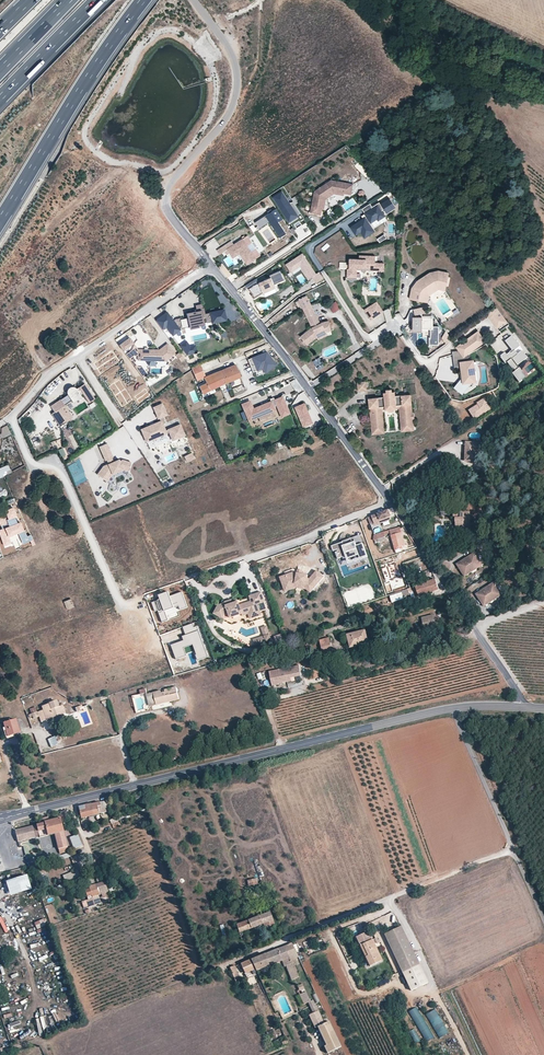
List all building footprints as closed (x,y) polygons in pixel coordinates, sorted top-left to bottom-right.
[(332,179),(315,190),(311,211),(322,213),(323,206),(325,197),(335,191),(345,193),(352,194),(354,183),(332,179)] [(281,191),(273,197),(287,218),(293,215),(295,218),(298,217),(297,216),(300,213),(293,202),(289,204),(281,191)] [(345,193),(335,191),(325,197),(323,206),(326,207),(328,198),(335,193),(345,195),(345,193)] [(372,206),(370,203),(362,208),(367,215),(350,226),(355,234),(360,231),(364,237),(373,231),(367,222),(369,221),(370,222),(376,218),(377,219),(383,216),(380,211),(382,209),(385,213),(394,207),(388,198),(379,204),(378,202),(372,206)] [(285,221),(276,208),(254,222),(257,227),(255,228),(257,232),(270,224),(278,237),(287,232),(281,223),(285,221)] [(298,230),(306,225),(303,219),(294,224),(298,230)] [(231,240),(217,249),(220,255),(228,249),(234,258),(241,253),(248,264),(261,255),(257,249),(253,251),(248,244),(252,242),(248,235),(234,244),(231,240)] [(316,274),(302,253),(286,263),(291,271),(300,266),(302,269),(309,278),(311,277),(315,283),(323,277),(319,272),(316,274)] [(374,255),(358,254),(358,258),(348,258),(348,268),(346,268),(346,276),(355,276),(355,268),(355,266),(374,267),(374,262),(374,255)] [(383,262),(374,262),(374,267),(355,266),(355,268),(360,268),(360,270),(361,271),(362,271),(363,271),(364,270),(364,269),(382,269),(383,262)] [(231,274),(222,263),(219,266),(228,277),(231,274)] [(302,269),(300,266),(291,271),(293,274),(302,269)] [(257,278),(246,285),(253,294),(259,290),(262,289),(263,292),(264,293),(276,287),(274,284),(284,279),(280,270),(270,275),(271,277),(259,282),(257,278)] [(449,272),(439,270),(430,273),(418,281),(419,285),(418,289),(411,288),(409,298),(419,300),(420,296),(423,297),(425,292),(437,284),(446,285),(449,272)] [(446,285),(437,284),(425,292),(423,297),(420,296),(419,300),(426,302),(428,295),(438,288),(445,289),(446,285)] [(254,298),(263,292),(262,289),(259,290),(253,294),(251,295),(254,298)] [(312,306),(306,296),(299,300),(304,310),(312,306)] [(337,301),(329,304),(332,312),(340,309),(337,301)] [(382,311),(375,301),(364,309),(370,319),(382,311)] [(316,313),(312,306),(304,310),(308,317),(316,313)] [(387,321),(394,318),(390,307),(383,310),(387,321)] [(507,322),(497,307),(486,315),(497,329),(507,322)] [(170,323),(164,314),(156,320),(162,329),(166,326),(173,335),(180,330),(178,327),(181,326),(189,325),(189,327),(189,328),(204,324),(203,319),(206,318),(206,323),(212,322),(226,319),(224,310),(205,314),(204,308),(202,308),(196,309),(195,310),(195,311),(186,313),(187,318),(180,319),(180,318),(176,319),(173,321),(170,323)] [(173,321),(167,312),(164,314),(170,323),(173,321)] [(320,325),(319,323),(320,322),(316,313),(308,317),(314,328),(302,338),(309,346),(318,338),(326,333),(332,331),(329,322),(323,324),(321,324),(320,325)] [(433,315),(413,316),(413,330),(422,330),(422,328),(430,328),(433,328),(433,326),(433,315)] [(439,326),(433,326),(433,328),(430,328),(431,337),(429,337),(429,344),(439,344),(439,326)] [(484,342),(478,330),(455,346),(459,350),(452,351),(454,368),(462,367),(462,372),(463,377),(461,379),(460,380),(454,387),(462,395),(469,386),(468,385),(471,382),(473,381),(472,371),(474,371),(473,361),(469,361),(468,353),(484,342)] [(521,346),(513,335),(506,340),(514,351),(511,353),(511,352),(507,354),(506,352),(501,355),(502,356),(501,357),(506,363),(507,362),(513,369),(514,368),(516,371),(513,373),(519,382),(522,380),(521,379),(525,376),(521,372),(522,371),(518,365),(528,357),(523,350),(518,354),(515,350),(521,346)] [(134,343),(130,337),(119,345),(123,351),(134,343)] [(190,347),(186,341),(181,346),(187,354),(196,352),(195,346),(190,347)] [(165,361),(175,354),(167,343),(159,350),(138,349),(138,350),(138,355),(138,360),(165,361)] [(106,361),(118,351),(115,348),(110,352),(107,349),(100,355),(106,361)] [(126,354),(129,359),(134,355),(138,355),(138,350),(132,350),(126,354)] [(293,353),(296,362),(302,361),(300,351),(293,353)] [(184,359),(179,352),(176,355),(181,361),(184,359)] [(267,352),(248,359),(253,371),(262,367),(266,372),(276,364),(267,352)] [(114,372),(123,363),(120,360),(111,369),(114,372)] [(200,364),(191,368),(197,381),(204,379),(206,383),(200,387),(202,394),(240,378),(235,364),(206,376),(200,364)] [(147,374),(142,367),(135,366),(143,377),(147,374)] [(365,381),(358,382),(359,391),(367,390),(365,381)] [(73,417),(65,405),(72,400),(73,403),(82,397),(80,395),(82,393),(89,403),(94,399),(84,384),(76,389),(76,388),(67,394),(68,395),(51,406),(54,412),(52,414),(60,426),(73,417)] [(384,395),(373,397),(374,401),(369,402),(371,415),(373,414),(375,433),(383,432),(381,414),(379,414),(379,407),(402,405),(405,430),(415,429),(411,397),(407,397),(406,393),(395,394),(394,391),(391,391),(391,389),(387,389),(387,392),(384,392),(384,395)] [(274,410),(273,407),(277,406),(281,417),(289,413),(282,397),(274,400),(271,401),(253,409),(250,401),(242,404),(249,420),(274,410)] [(146,441),(169,432),(172,440),(184,435),(180,425),(165,431),(162,424),(166,423),(163,416),(166,415),(162,404),(154,407),(158,418),(159,418),(161,421),(141,429),(146,441)] [(305,405),(296,409),(304,427),(312,424),(305,405)] [(384,413),(400,412),(402,430),(405,430),(402,405),(379,407),(379,414),(381,414),(383,432),(386,432),(384,413)] [(26,411),(17,419),(20,422),(29,414),(26,411)] [(0,433),(0,436),(9,436),(9,426),(1,426),(1,433),(0,433)] [(306,438),(304,434),(281,443),(282,445),(278,447),(279,449),(289,447),(288,445),(300,441),(299,441),(306,438)] [(302,448),(300,441),(288,445),(289,447),(291,453),(302,448)] [(465,441),(464,460),(474,461),(475,453),(473,453),(473,452),(475,452),(484,452),(484,442),(465,441)] [(109,449),(107,443),(99,446),(105,460),(107,460),(108,464),(103,466),(97,474),(107,481),(112,474),(123,469),(128,471),(131,462),(120,459),(115,461),(113,462),(111,458),(108,449),(109,449)] [(184,457),(186,462),(194,458),(191,453),(184,457)] [(12,472),(8,464),(0,468),(0,478),(4,476),(4,475),(12,472)] [(444,504),(443,497),(435,497),(435,505),(437,505),(437,513),(450,512),(450,510),(450,507),(450,504),(444,504)] [(35,545),(30,535),(27,537),(24,530),(23,530),(20,522),(17,523),(14,517),(16,516),(12,507),(5,510),(6,514),(0,517),(0,525),(2,529),(0,530),(0,536),(3,546),(10,544),(8,537),(18,533),(23,545),(30,541),(32,546),(35,545)] [(395,514),(393,509),(371,516),(374,523),(380,521),(380,519),(390,516),(395,514)] [(454,512),(454,519),(455,519),(455,527),(461,527),(461,532),(464,532),(464,530),(470,529),(469,511),(459,512),(454,512)] [(380,521),(374,523),(375,525),(391,519),(390,516),(380,519),(380,521)] [(400,527),(374,535),(372,536),(374,540),(386,537),(385,536),(390,534),(395,551),(403,548),(403,546),(405,546),(400,527)] [(360,535),(355,537),(356,542),(358,547),(362,545),(363,545),(360,535)] [(358,547),(356,542),(353,543),(351,538),(350,540),(348,541),(343,543),(342,541),(331,545),(333,550),(337,549),(338,550),(336,551),(338,558),(347,555),(348,558),(359,554),(360,556),(365,554),(362,545),(358,547)] [(474,552),(456,565),(463,576),(473,569),(471,566),(479,560),(474,552)] [(367,560),(365,554),(360,556),(359,554),(348,558),(351,566),(367,560)] [(479,560),(471,566),(473,569),(481,564),(479,560)] [(306,586),(306,587),(312,591),(320,582),(324,577),(317,571),(310,580),(308,578),(308,575),(302,574),(298,573),(294,572),(280,577),(284,588),(296,584),(306,586)] [(435,580),(428,583),(432,593),(439,591),(435,580)] [(493,582),(475,594),(482,606),(493,599),(490,595),(498,590),(493,582)] [(428,583),(422,585),(425,595),(432,593),(428,583)] [(297,588),(301,588),(306,590),(310,593),(312,591),(306,587),(306,586),(296,584),(284,588),(285,592),(297,588)] [(422,585),(416,587),(419,597),(425,595),(422,585)] [(416,587),(404,591),(396,594),(398,599),(395,601),(397,608),(408,604),(406,597),(410,595),(411,599),(419,597),(416,587)] [(498,590),(490,595),(493,599),(501,594),(498,590)] [(169,591),(162,594),(164,598),(153,602),(156,611),(159,610),(160,612),(165,610),(165,608),(179,603),(179,605),(181,610),(188,607),(183,592),(171,596),(169,591)] [(240,605),(239,601),(233,603),(227,606),(226,603),(218,605),(214,614),(218,616),(221,615),(223,613),(225,614),(229,613),(231,618),(242,614),(252,611),(253,614),(261,611),(258,604),(265,602),(261,592),(250,596),(251,601),(240,605)] [(71,599),(64,601),(67,610),(75,608),(71,599)] [(169,620),(165,610),(160,612),(163,622),(169,620)] [(261,611),(253,614),(252,611),(242,614),(243,616),(249,614),(250,619),(262,615),(261,611)] [(422,618),(422,620),(423,622),(425,629),(436,627),(433,615),(422,618)] [(199,630),(196,631),(193,623),(184,626),(187,635),(185,635),(187,639),(172,644),(177,659),(179,658),(178,653),(185,651),(183,647),(194,643),(198,654),(197,655),(199,660),(209,657),(199,630)] [(350,623),(327,630),(328,633),(351,626),(350,623)] [(271,640),(268,630),(263,631),(264,637),(266,642),(271,640)] [(365,631),(349,635),(352,647),(368,643),(365,631)] [(266,642),(264,637),(254,640),(256,646),(266,642)] [(329,638),(320,641),(323,655),(333,653),(329,638)] [(302,675),(299,665),(284,669),(288,682),(292,681),(291,678),(302,675)] [(288,682),(284,669),(269,672),(273,687),(279,685),(279,684),(278,681),(282,680),(283,683),(288,682)] [(179,701),(176,687),(165,690),(165,692),(161,693),(161,691),(154,693),(157,705),(157,706),(179,701)] [(157,705),(154,693),(147,694),(150,707),(157,705)] [(60,707),(58,701),(43,707),(43,710),(38,712),(40,717),(42,722),(51,719),(63,715),(66,714),(63,706),(60,707)] [(40,717),(38,712),(31,715),(28,716),(30,718),(29,719),(30,721),(40,717)] [(16,720),(4,724),(8,737),(21,734),(16,720)] [(55,736),(48,738),(50,746),(57,745),(55,736)] [(107,811),(105,800),(100,801),(90,804),(81,806),(82,809),(79,810),(81,819),(98,814),(98,813),(107,811)] [(62,853),(68,851),(59,819),(55,820),(50,821),(49,817),(40,820),(39,820),(36,821),(37,824),(40,836),(40,838),(54,834),(58,848),(53,849),(54,855),(62,853)] [(32,822),(36,837),(40,836),(37,824),(36,821),(32,822)] [(32,822),(18,826),(18,830),(22,841),(36,837),(32,822)] [(83,845),(78,834),(70,837),(74,848),(83,845)] [(64,875),(69,889),(83,883),(77,869),(64,875)] [(27,876),(6,881),(10,895),(31,889),(27,876)] [(248,886),(258,884),(257,878),(247,880),(248,886)] [(107,892),(106,887),(112,885),(110,880),(96,884),(99,895),(107,892)] [(100,898),(99,895),(96,884),(89,887),(89,888),(93,900),(100,898)] [(88,899),(86,899),(89,906),(101,902),(100,898),(93,900),(89,888),(85,890),(88,899)] [(229,927),(232,935),(239,932),(242,939),(246,937),(244,930),(264,924),(265,928),(274,925),(270,912),(229,927)] [(42,919),(35,922),(37,928),(44,925),(42,919)] [(401,926),(384,935),(411,991),(428,983),(401,926)] [(357,937),(361,945),(363,944),(369,941),(365,933),(357,937)] [(303,941),(307,953),(313,952),(309,940),(303,941)] [(382,959),(372,940),(369,941),(363,944),(367,953),(365,954),(370,965),(382,959)] [(294,943),(284,946),(252,959),(257,971),(282,961),(284,966),(291,963),(290,960),(300,956),(294,943)] [(256,975),(249,960),(241,963),(247,977),(248,977),(251,977),(256,975)] [(299,979),(291,963),(284,966),(291,983),(299,979)] [(229,968),(236,983),(241,981),(234,966),(229,968)] [(192,982),(194,987),(202,983),(200,979),(192,982)] [(297,987),(299,992),(298,992),(303,1004),(308,1002),(309,1002),(301,985),(297,987)] [(409,1011),(425,1042),(434,1038),(417,1007),(409,1011)] [(435,1009),(426,1014),(439,1038),(448,1033),(435,1009)] [(324,1024),(318,1011),(313,1013),(309,1014),(315,1028),(317,1027),(326,1045),(324,1046),(327,1053),(341,1047),(329,1021),(324,1024)] [(283,1033),(279,1024),(274,1026),(278,1034),(283,1033)] [(415,1043),(420,1041),(415,1029),(409,1031),(415,1043)] [(276,1045),(278,1048),(288,1044),(286,1040),(276,1045)]
